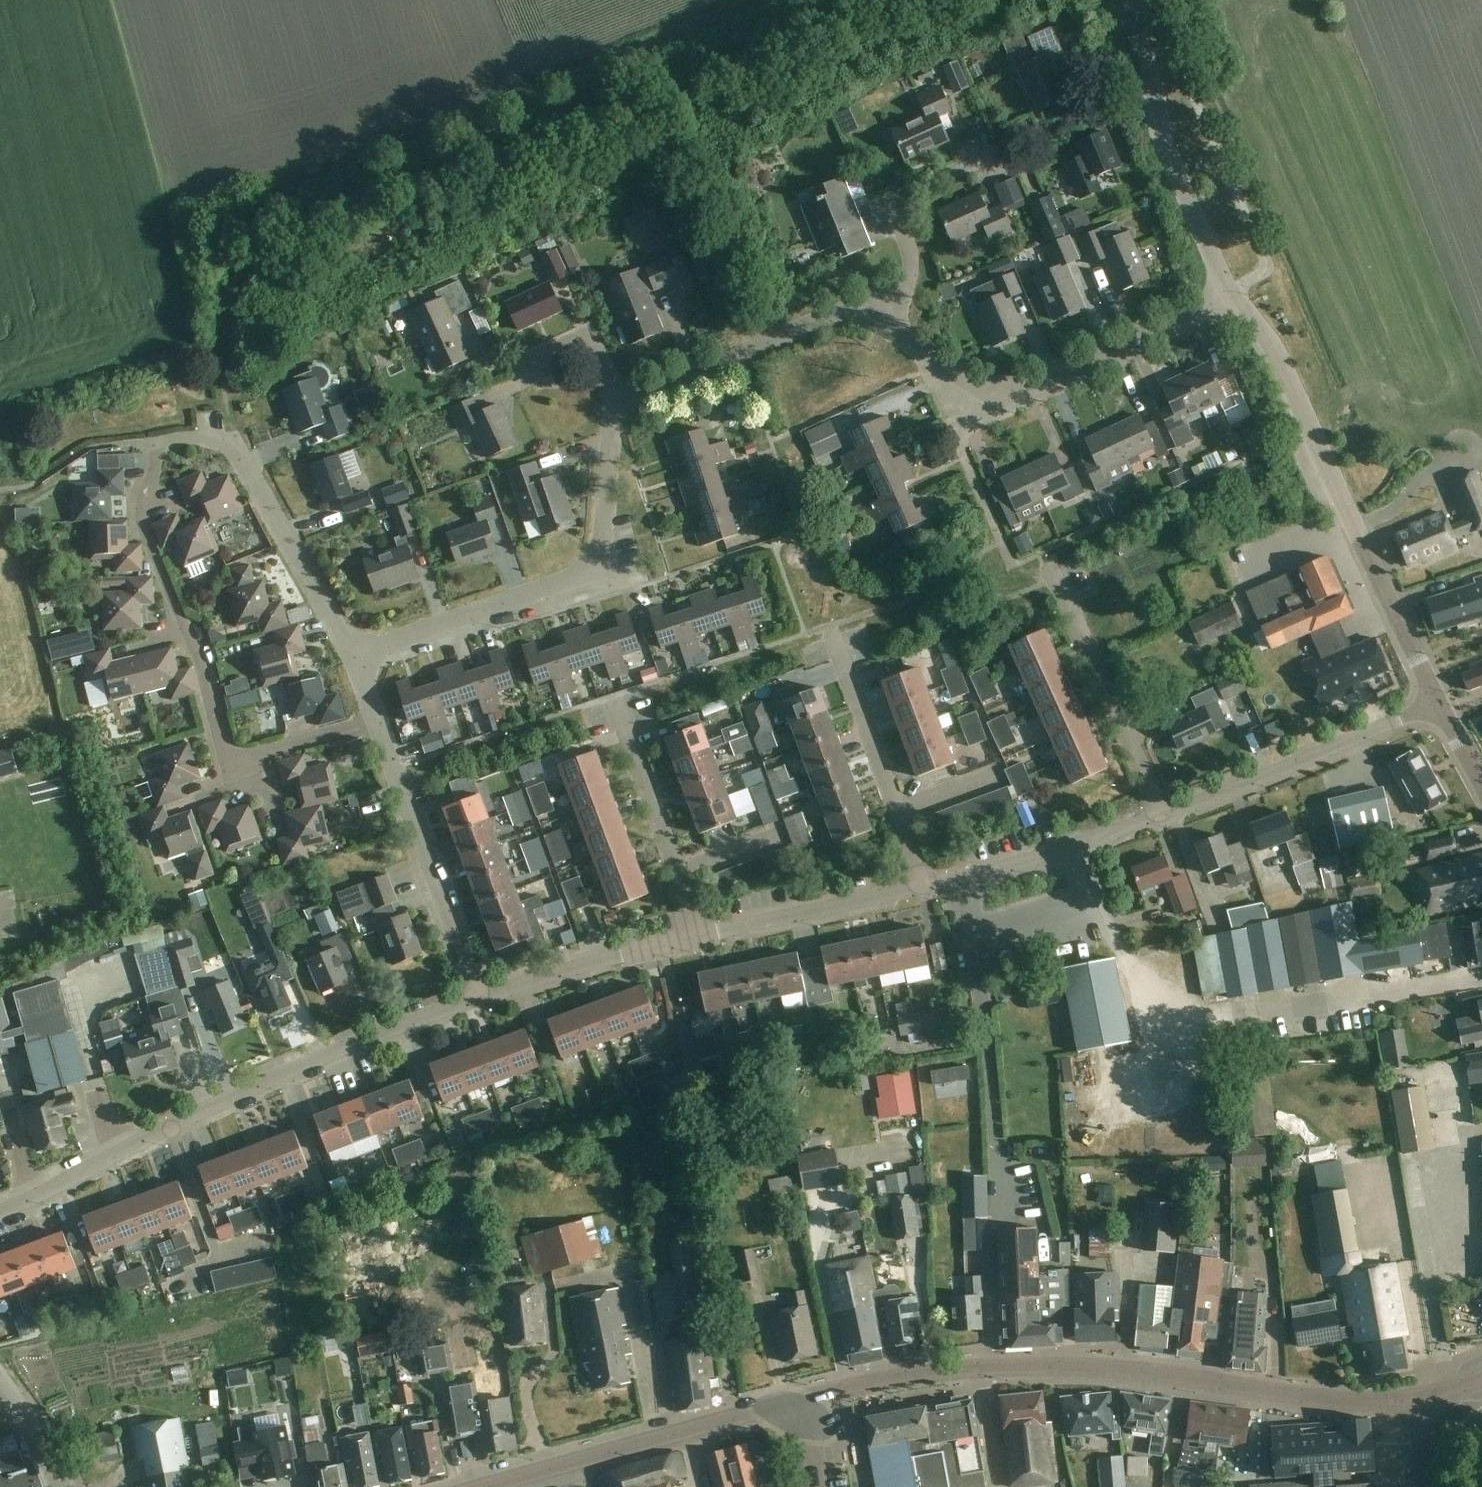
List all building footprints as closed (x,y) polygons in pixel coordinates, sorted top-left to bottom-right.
[(1052,61),(1065,56),(1052,25),(1028,36),(1038,58),(1017,68),(1024,83),(1026,82),(1039,111),(1068,98),(1052,61)] [(958,92),(972,89),(965,60),(951,63),(958,92)] [(928,114),(892,130),(905,160),(950,140),(939,115),(951,109),(941,86),(920,96),(928,114)] [(1067,162),(1081,198),(1100,190),(1094,176),(1120,165),(1106,131),(1077,143),(1082,156),(1067,162)] [(814,189),(818,198),(818,199),(803,205),(821,251),(843,242),(848,255),(870,246),(842,177),(814,189)] [(980,193),(968,198),(940,210),(953,240),(985,226),(990,239),(1011,230),(1001,206),(987,211),(980,193)] [(1050,194),(1030,203),(1047,241),(1067,233),(1050,194)] [(877,244),(895,239),(888,215),(870,221),(877,244)] [(1120,291),(1149,278),(1128,232),(1123,234),(1118,221),(1080,238),(1091,264),(1104,258),(1106,262),(1107,262),(1120,291)] [(1066,264),(1078,259),(1068,236),(1046,246),(1055,267),(1035,276),(1054,319),(1084,306),(1066,264)] [(570,276),(557,249),(539,257),(552,284),(570,276)] [(649,292),(680,280),(670,256),(607,281),(631,342),(663,330),(649,292)] [(987,268),(991,278),(1014,268),(1010,259),(987,268)] [(973,290),(984,318),(980,320),(991,346),(995,344),(1024,332),(1010,297),(1021,292),(1013,273),(973,290)] [(450,317),(472,306),(459,280),(434,293),(438,300),(408,315),(437,373),(470,357),(450,317)] [(518,329),(561,310),(549,282),(506,301),(518,329)] [(486,306),(474,311),(484,334),(496,329),(486,306)] [(337,330),(340,335),(350,330),(347,325),(337,330)] [(1187,375),(1202,409),(1221,401),(1230,421),(1245,414),(1229,377),(1218,382),(1210,364),(1187,375)] [(1157,401),(1161,409),(1178,447),(1194,440),(1184,417),(1202,409),(1187,375),(1164,385),(1169,396),(1157,401)] [(329,440),(348,434),(353,432),(342,404),(325,410),(314,378),(284,389),(300,432),(323,424),(329,440)] [(488,456),(517,443),(499,403),(480,412),(473,397),(451,408),(461,430),(473,424),(488,456)] [(1112,427),(1127,460),(1153,448),(1158,459),(1169,454),(1157,429),(1147,433),(1139,415),(1112,427)] [(845,464),(885,446),(879,433),(890,428),(885,416),(849,431),(857,448),(841,456),(845,464)] [(1250,451),(1267,443),(1258,424),(1242,431),(1250,451)] [(831,425),(807,436),(816,454),(839,444),(831,425)] [(1127,460),(1112,427),(1086,439),(1094,458),(1084,463),(1095,488),(1106,483),(1101,472),(1127,460)] [(687,463),(731,450),(728,441),(709,447),(704,428),(666,440),(670,453),(682,449),(687,463)] [(339,442),(349,483),(371,478),(361,437),(339,442)] [(757,452),(754,444),(744,447),(747,455),(757,452)] [(872,482),(908,466),(903,454),(891,459),(885,446),(845,464),(849,473),(865,466),(872,482)] [(682,493),(721,482),(716,465),(734,459),(731,450),(687,463),(691,477),(678,481),(682,493)] [(1028,466),(1043,500),(1061,492),(1066,501),(1084,493),(1073,468),(1063,473),(1054,454),(1028,466)] [(89,521),(113,520),(112,497),(126,497),(125,468),(120,469),(120,455),(90,456),(90,471),(97,470),(97,482),(72,483),(74,523),(89,522),(89,521)] [(346,512),(372,503),(368,490),(353,496),(338,455),(311,464),(325,503),(341,497),(346,512)] [(532,539),(574,525),(558,476),(542,482),(536,462),(510,471),(527,522),(538,518),(543,533),(531,537),(532,539)] [(1195,477),(1208,471),(1204,462),(1191,468),(1195,477)] [(908,466),(872,482),(879,499),(863,506),(867,515),(908,496),(902,483),(913,478),(908,466)] [(1043,500),(1028,466),(1001,478),(1010,498),(999,503),(1011,527),(1023,522),(1018,512),(1043,500)] [(1173,487),(1186,481),(1180,469),(1167,474),(1173,487)] [(1481,528),(1481,486),(1476,470),(1452,480),(1468,520),(1449,527),(1443,512),(1408,526),(1410,529),(1395,535),(1408,566),(1422,560),(1423,564),(1458,550),(1453,536),(1472,529),(1473,532),(1481,528)] [(204,515),(208,524),(243,509),(229,474),(206,483),(200,471),(175,481),(185,506),(198,500),(204,515)] [(404,482),(382,490),(387,505),(410,497),(404,482)] [(721,482),(682,493),(686,506),(699,502),(703,516),(748,502),(745,493),(726,498),(721,482)] [(747,487),(750,499),(767,493),(764,482),(747,487)] [(486,521),(497,517),(490,495),(473,501),(480,523),(447,534),(457,562),(483,553),(484,556),(496,551),(486,521)] [(908,496),(867,515),(871,525),(889,517),(896,533),(931,517),(925,504),(914,509),(908,496)] [(757,499),(748,502),(751,511),(760,508),(757,499)] [(748,502),(703,516),(708,529),(695,533),(699,547),(737,535),(732,517),(751,511),(748,502)] [(851,522),(867,515),(863,506),(862,504),(846,511),(851,522)] [(375,592),(391,587),(392,589),(420,579),(405,537),(417,533),(408,505),(390,511),(400,537),(395,539),(398,549),(364,561),(375,592)] [(1091,525),(1103,520),(1098,508),(1086,513),(1091,525)] [(219,551),(208,524),(204,515),(180,525),(176,514),(151,524),(162,548),(174,543),(183,566),(219,551)] [(89,521),(89,522),(91,561),(115,560),(116,573),(144,572),(142,544),(130,544),(128,520),(113,521),(113,520),(89,521)] [(1271,649),(1293,639),(1352,613),(1327,556),(1246,592),(1271,649)] [(272,630),(289,626),(281,599),(269,602),(262,579),(255,581),(250,564),(231,569),(236,586),(225,589),(235,626),(258,620),(262,633),(272,630)] [(731,596),(745,639),(747,638),(751,649),(758,647),(754,636),(748,617),(766,612),(754,575),(741,579),(745,592),(731,596)] [(153,576),(149,576),(126,577),(126,590),(102,591),(104,630),(142,628),(141,604),(154,603),(153,576)] [(1481,623),(1481,576),(1474,579),(1475,584),(1427,599),(1437,631),(1457,624),(1459,629),(1480,622),(1481,624),(1481,623)] [(700,592),(713,629),(731,623),(737,641),(745,639),(731,596),(717,601),(713,588),(700,592)] [(713,629),(700,592),(688,596),(692,608),(678,613),(696,667),(709,663),(705,652),(700,653),(694,635),(713,629)] [(1244,626),(1233,603),(1189,623),(1193,633),(1185,636),(1191,649),(1199,646),(1200,646),(1244,626)] [(647,609),(660,648),(679,642),(688,670),(696,667),(678,613),(664,618),(660,605),(647,609)] [(605,633),(620,675),(629,672),(623,654),(640,649),(628,611),(614,616),(619,628),(605,633)] [(298,623),(289,626),(272,630),(276,644),(252,650),(261,686),(281,681),(299,676),(293,653),(305,650),(298,623)] [(575,629),(587,665),(605,660),(611,678),(620,675),(605,633),(591,637),(587,625),(575,629)] [(587,665),(575,629),(562,633),(566,645),(554,649),(567,694),(576,691),(570,671),(587,665)] [(227,642),(226,637),(214,630),(208,632),(212,646),(227,642)] [(1020,669),(1054,653),(1043,630),(1009,645),(1020,669)] [(1350,642),(1303,663),(1321,704),(1353,690),(1351,686),(1388,670),(1374,638),(1352,648),(1350,642)] [(748,649),(745,639),(737,641),(740,652),(748,649)] [(827,639),(809,644),(813,655),(830,650),(827,639)] [(567,694),(554,649),(540,654),(536,642),(522,646),(535,686),(553,680),(558,697),(567,694)] [(136,656),(146,692),(168,687),(171,699),(198,693),(190,665),(178,669),(172,646),(136,656)] [(146,692),(136,656),(113,662),(109,649),(83,656),(90,682),(104,678),(110,702),(146,692)] [(497,721),(505,718),(497,693),(515,687),(503,649),(490,654),(493,665),(480,670),(493,713),(494,713),(497,721)] [(669,652),(656,658),(662,672),(675,667),(669,652)] [(1054,653),(1020,669),(1030,692),(1064,676),(1054,653)] [(1470,665),(1472,670),(1463,673),(1469,689),(1481,684),(1481,660),(1470,665)] [(450,667),(461,705),(478,699),(490,734),(499,731),(493,713),(480,670),(467,674),(463,662),(450,667)] [(946,685),(965,678),(959,664),(941,671),(946,685)] [(461,705),(450,667),(438,671),(441,682),(428,687),(441,731),(450,727),(445,710),(461,705)] [(644,683),(659,678),(655,667),(640,672),(644,683)] [(891,705),(927,691),(918,667),(882,681),(891,705)] [(976,689),(993,681),(987,667),(969,675),(976,689)] [(318,670),(299,676),(281,681),(291,718),(315,712),(319,725),(345,718),(338,692),(325,695),(318,670)] [(1238,670),(1215,680),(1224,701),(1247,691),(1238,670)] [(1391,675),(1381,680),(1385,689),(1395,684),(1391,675)] [(1064,676),(1030,692),(1041,715),(1075,699),(1064,676)] [(965,678),(946,685),(952,700),(970,693),(965,678)] [(441,731),(428,687),(414,691),(410,679),(396,684),(409,721),(425,716),(432,734),(441,731)] [(993,681),(976,689),(982,703),(1000,695),(993,681)] [(779,690),(783,701),(795,696),(791,685),(779,690)] [(792,725),(828,712),(819,688),(783,701),(792,725)] [(1219,701),(1212,688),(1191,698),(1196,711),(1167,724),(1179,750),(1216,733),(1204,708),(1219,701)] [(900,729),(936,715),(927,691),(891,705),(900,729)] [(563,710),(571,708),(567,697),(560,699),(563,710)] [(700,707),(704,717),(727,707),(724,698),(700,707)] [(1075,699),(1041,715),(1052,738),(1085,722),(1075,699)] [(772,732),(774,732),(763,700),(742,708),(753,739),(755,738),(772,732)] [(1009,711),(1018,730),(1030,725),(1021,705),(1009,711)] [(964,732),(982,725),(977,711),(959,718),(964,732)] [(675,761),(710,748),(729,742),(748,735),(743,720),(721,728),(723,734),(707,740),(697,712),(668,723),(673,734),(666,737),(675,761)] [(828,712),(792,725),(801,749),(836,736),(828,712)] [(993,736),(1011,728),(1005,714),(987,722),(993,736)] [(909,753),(945,739),(936,715),(900,729),(909,753)] [(1271,740),(1284,734),(1278,721),(1265,726),(1271,740)] [(1085,722),(1052,738),(1062,761),(1096,745),(1085,722)] [(472,734),(481,732),(478,723),(470,725),(472,734)] [(982,725),(964,732),(969,747),(988,740),(982,725)] [(1011,728),(993,736),(1000,750),(1018,742),(1011,728)] [(772,732),(755,738),(760,753),(778,747),(772,732)] [(421,740),(426,755),(445,748),(440,733),(421,740)] [(748,735),(729,742),(735,756),(753,749),(748,735)] [(836,736),(801,749),(809,773),(845,759),(836,736)] [(945,739),(909,753),(918,777),(954,763),(945,739)] [(158,808),(165,805),(184,798),(180,786),(202,778),(190,743),(153,755),(161,778),(149,782),(158,808)] [(1096,745),(1062,761),(1073,784),(1107,769),(1096,745)] [(683,785),(719,772),(710,748),(675,761),(683,785)] [(1418,815),(1447,799),(1419,749),(1390,765),(1418,815)] [(11,751),(0,754),(0,776),(17,771),(11,751)] [(569,788),(604,775),(596,751),(560,763),(569,788)] [(301,808),(340,799),(331,763),(307,768),(305,755),(277,761),(283,789),(296,786),(301,808)] [(845,759),(809,773),(818,796),(854,783),(845,759)] [(1010,784),(1029,776),(1023,762),(1004,770),(1010,784)] [(771,787),(791,779),(785,764),(766,772),(771,787)] [(747,789),(766,782),(760,768),(742,775),(747,789)] [(692,809),(728,796),(719,772),(683,785),(692,809)] [(577,812),(613,799),(604,775),(569,788),(577,812)] [(1029,776),(1010,784),(1017,798),(1035,790),(1029,776)] [(791,779),(771,787),(777,801),(796,793),(791,779)] [(532,803),(550,796),(545,782),(527,789),(532,803)] [(752,788),(760,810),(773,805),(765,783),(752,788)] [(854,783),(818,796),(827,820),(863,806),(854,783)] [(997,790),(1005,810),(1015,806),(1008,786),(997,790)] [(1385,794),(1385,793),(1384,789),(1330,802),(1341,849),(1395,836),(1388,805),(1385,794)] [(509,812),(527,805),(521,790),(503,797),(509,812)] [(987,793),(995,813),(1005,810),(997,790),(987,793)] [(977,797),(984,817),(995,813),(987,793),(977,797)] [(454,832),(489,819),(480,795),(445,808),(454,832)] [(550,796),(532,803),(537,817),(555,811),(550,796)] [(728,796),(692,809),(701,833),(737,820),(728,796)] [(967,801),(974,821),(984,817),(977,797),(967,801)] [(340,799),(301,808),(301,809),(284,813),(289,836),(277,839),(283,867),(310,861),(307,848),(331,843),(326,817),(348,812),(345,799),(340,800),(340,799)] [(586,836),(622,823),(613,799),(577,812),(586,836)] [(223,800),(197,809),(205,835),(218,830),(226,853),(262,841),(249,804),(227,812),(223,800)] [(957,804),(964,825),(974,821),(967,801),(957,804)] [(947,808),(954,828),(964,825),(957,804),(947,808)] [(165,805),(158,808),(158,809),(138,816),(147,841),(160,837),(168,859),(186,853),(196,881),(213,875),(203,847),(191,811),(169,818),(165,805)] [(527,805),(509,812),(514,825),(532,818),(527,805)] [(863,806),(827,820),(836,844),(872,831),(863,806)] [(937,812),(944,832),(954,828),(947,808),(937,812)] [(789,834),(808,827),(803,812),(784,819),(789,834)] [(1287,813),(1252,824),(1261,849),(1288,840),(1296,865),(1293,866),(1302,894),(1321,888),(1311,860),(1315,859),(1307,835),(1295,839),(1287,813)] [(463,856),(498,843),(489,819),(454,832),(463,856)] [(595,859),(630,847),(622,823),(586,836),(595,859)] [(808,827),(789,834),(794,848),(814,841),(808,827)] [(549,850),(568,844),(563,829),(544,836),(549,850)] [(1223,835),(1197,845),(1208,873),(1224,867),(1228,877),(1250,868),(1242,846),(1229,851),(1223,835)] [(1453,836),(1427,842),(1431,858),(1456,852),(1453,836)] [(526,859),(546,852),(541,837),(521,844),(526,859)] [(472,880),(507,866),(498,843),(463,856),(472,880)] [(568,844),(549,850),(554,864),(573,858),(568,844)] [(603,883),(639,870),(630,847),(595,859),(603,883)] [(790,847),(779,851),(786,870),(797,866),(790,847)] [(779,851),(767,855),(774,875),(786,870),(779,851)] [(546,852),(526,859),(531,873),(551,866),(546,852)] [(1430,867),(1431,869),(1417,872),(1427,913),(1454,907),(1452,901),(1466,898),(1467,903),(1481,899),(1481,854),(1430,867)] [(767,855),(755,860),(762,879),(774,875),(767,855)] [(1142,891),(1164,883),(1176,915),(1197,908),(1185,875),(1175,878),(1167,856),(1134,868),(1142,891)] [(1330,888),(1354,881),(1359,898),(1386,890),(1379,870),(1349,880),(1342,858),(1323,864),(1330,888)] [(480,903),(516,890),(507,866),(472,880),(480,903)] [(731,868),(720,873),(727,892),(738,887),(731,868)] [(639,870),(603,883),(612,908),(648,895),(639,870)] [(720,873),(708,877),(715,896),(727,892),(720,873)] [(373,912),(376,910),(381,924),(378,925),(393,966),(423,955),(408,914),(394,919),(389,905),(398,902),(388,874),(363,883),(373,912)] [(567,897),(585,891),(580,876),(561,883),(567,897)] [(193,910),(208,905),(203,890),(188,895),(193,910)] [(489,927),(524,914),(524,913),(544,906),(540,895),(520,902),(516,890),(480,903),(489,927)] [(585,891),(567,897),(572,912),(590,906),(585,891)] [(319,914),(326,932),(336,927),(327,903),(307,911),(310,918),(319,914)] [(1231,929),(1260,924),(1270,922),(1265,903),(1227,911),(1231,929)] [(1244,928),(1245,930),(1194,940),(1205,996),(1227,992),(1229,999),(1423,963),(1423,961),(1451,956),(1445,924),(1358,940),(1352,904),(1279,919),(1279,921),(1260,924),(1261,925),(1244,928)] [(603,916),(607,927),(618,922),(614,912),(603,916)] [(540,923),(529,927),(524,914),(489,927),(498,951),(519,943),(523,955),(549,945),(540,923)] [(1462,924),(1470,968),(1481,965),(1481,921),(1462,924)] [(897,932),(905,969),(930,964),(922,926),(897,932)] [(191,937),(188,938),(185,928),(165,934),(168,945),(178,976),(181,986),(182,989),(197,985),(192,970),(202,967),(198,953),(197,954),(191,937)] [(905,969),(897,932),(872,937),(880,974),(905,969)] [(341,961),(352,957),(342,933),(320,942),(325,952),(306,960),(321,994),(349,982),(341,961)] [(84,946),(91,960),(109,952),(102,937),(84,946)] [(869,985),(867,977),(880,974),(872,937),(848,942),(855,979),(857,987),(869,985)] [(831,985),(855,979),(848,942),(822,947),(824,955),(812,958),(822,1004),(835,1001),(831,985)] [(935,972),(948,969),(942,943),(930,945),(935,972)] [(181,986),(178,976),(168,945),(135,955),(148,996),(181,986)] [(822,1004),(812,958),(801,960),(799,952),(774,958),(782,995),(806,990),(809,1007),(822,1004)] [(289,955),(279,959),(296,1001),(306,996),(289,955)] [(782,995),(774,958),(749,963),(757,1001),(782,995)] [(258,959),(241,966),(254,994),(259,992),(269,1015),(292,1005),(276,969),(264,974),(258,959)] [(1080,1052),(1132,1041),(1116,959),(1063,969),(1080,1052)] [(757,1001),(749,963),(724,968),(732,1006),(757,1001)] [(27,1043),(41,1093),(80,1082),(60,1009),(68,1007),(56,964),(0,993),(0,1051),(27,1043)] [(732,1006),(724,968),(699,973),(707,1011),(732,1006)] [(1059,976),(1025,983),(1030,1008),(1064,1002),(1059,976)] [(224,1035),(248,1025),(229,982),(201,994),(208,1012),(213,1010),(224,1035)] [(621,994),(635,1030),(659,1020),(645,984),(621,994)] [(635,1030),(621,994),(618,995),(616,990),(605,995),(607,999),(597,1003),(611,1039),(635,1030)] [(1464,1000),(1469,1027),(1481,1024),(1481,996),(1464,1000)] [(173,1002),(172,1003),(149,1009),(157,1036),(123,1046),(133,1077),(157,1070),(158,1072),(177,1066),(169,1038),(182,1034),(173,1002)] [(895,1005),(898,1016),(912,1013),(910,1002),(895,1005)] [(611,1039),(597,1003),(574,1012),(588,1048),(611,1039)] [(919,1033),(918,1034),(919,1042),(941,1037),(938,1028),(944,1027),(940,1007),(914,1013),(919,1033)] [(588,1048),(574,1012),(550,1021),(564,1057),(588,1048)] [(919,1033),(914,1013),(897,1016),(897,1017),(889,1019),(893,1036),(901,1034),(901,1037),(918,1034),(919,1033)] [(864,1020),(870,1046),(884,1043),(879,1017),(864,1020)] [(107,1028),(112,1046),(128,1042),(123,1024),(107,1028)] [(789,1028),(793,1048),(807,1045),(803,1025),(789,1028)] [(793,1048),(789,1028),(772,1031),(777,1051),(793,1048)] [(503,1039),(516,1075),(540,1066),(527,1030),(503,1039)] [(738,1034),(742,1053),(757,1049),(753,1030),(738,1034)] [(742,1053),(738,1034),(722,1037),(726,1057),(742,1053)] [(690,1040),(694,1057),(717,1052),(714,1035),(690,1040)] [(479,1048),(493,1084),(516,1075),(503,1039),(479,1048)] [(455,1057),(469,1093),(493,1084),(479,1048),(455,1057)] [(818,1051),(821,1064),(829,1062),(826,1050),(818,1051)] [(643,1057),(650,1076),(665,1070),(658,1051),(643,1057)] [(699,1057),(702,1069),(723,1064),(720,1052),(699,1057)] [(1236,1139),(1276,1135),(1267,1052),(1226,1057),(1236,1139)] [(1481,1070),(1481,1053),(1466,1055),(1469,1072),(1481,1070)] [(469,1093),(455,1057),(431,1066),(445,1102),(469,1093)] [(650,1076),(643,1057),(629,1062),(636,1081),(650,1076)] [(879,1097),(890,1095),(894,1116),(915,1112),(908,1071),(876,1076),(879,1097)] [(386,1090),(400,1126),(425,1117),(411,1080),(386,1090)] [(600,1086),(607,1104),(622,1098),(615,1080),(600,1086)] [(640,1099),(661,1093),(658,1081),(637,1087),(640,1099)] [(607,1104),(600,1086),(586,1091),(593,1109),(607,1104)] [(78,1111),(74,1095),(71,1096),(69,1088),(55,1092),(57,1099),(53,1100),(53,1102),(26,1110),(30,1123),(31,1122),(39,1151),(67,1143),(59,1117),(78,1111)] [(1423,1088),(1393,1093),(1403,1152),(1433,1147),(1423,1088)] [(400,1126),(386,1090),(363,1098),(377,1135),(400,1126)] [(661,1093),(640,1099),(643,1111),(664,1106),(661,1093)] [(340,1107),(354,1144),(377,1135),(363,1098),(340,1107)] [(541,1098),(526,1103),(533,1121),(547,1115),(541,1098)] [(533,1121),(526,1103),(512,1108),(518,1126),(533,1121)] [(354,1144),(340,1107),(314,1117),(328,1154),(354,1144)] [(476,1114),(482,1133),(498,1127),(491,1109),(476,1114)] [(596,1116),(599,1122),(610,1117),(607,1111),(596,1116)] [(482,1133),(476,1114),(462,1120),(471,1145),(485,1140),(482,1133)] [(452,1149),(464,1145),(458,1127),(446,1132),(452,1149)] [(271,1140),(284,1176),(309,1166),(295,1130),(271,1140)] [(255,1140),(257,1145),(247,1149),(260,1185),(271,1181),(284,1176),(271,1140),(268,1140),(266,1136),(255,1140)] [(407,1145),(414,1163),(428,1157),(421,1139),(407,1145)] [(414,1163),(407,1145),(392,1151),(400,1168),(414,1163)] [(859,1151),(861,1161),(881,1157),(879,1147),(859,1151)] [(835,1148),(798,1154),(805,1201),(819,1198),(818,1193),(842,1189),(835,1148)] [(223,1157),(237,1194),(260,1185),(247,1149),(223,1157)] [(237,1194),(223,1157),(199,1167),(213,1203),(237,1194)] [(1360,1343),(1366,1375),(1408,1369),(1402,1335),(1407,1334),(1395,1262),(1361,1267),(1342,1160),(1308,1168),(1326,1275),(1342,1273),(1352,1325),(1340,1328),(1337,1311),(1294,1318),(1298,1346),(1353,1336),(1355,1343),(1360,1343)] [(920,1236),(910,1171),(886,1175),(890,1199),(886,1199),(887,1206),(891,1205),(896,1240),(920,1236)] [(335,1196),(350,1190),(344,1176),(329,1182),(335,1196)] [(791,1176),(769,1180),(772,1196),(794,1192),(791,1176)] [(986,1177),(962,1177),(963,1217),(975,1217),(987,1217),(986,1177)] [(155,1190),(169,1226),(193,1217),(179,1181),(155,1190)] [(291,1193),(297,1211),(311,1206),(304,1188),(291,1193)] [(169,1226),(155,1190),(132,1199),(145,1235),(169,1226)] [(297,1211),(291,1193),(277,1198),(284,1216),(297,1211)] [(116,1200),(117,1204),(108,1208),(122,1244),(145,1235),(132,1199),(128,1200),(127,1196),(116,1200)] [(1176,1229),(1178,1204),(1149,1202),(1147,1227),(1176,1229)] [(258,1206),(243,1211),(250,1230),(264,1225),(265,1224),(258,1206)] [(122,1244),(108,1208),(84,1217),(97,1253),(122,1244)] [(243,1211),(229,1217),(231,1223),(236,1235),(250,1230),(243,1211)] [(584,1220),(520,1237),(531,1276),(605,1256),(597,1228),(587,1230),(584,1220)] [(1112,1227),(1090,1228),(1089,1259),(1112,1259),(1112,1227)] [(1036,1228),(999,1230),(1005,1349),(1063,1345),(1062,1307),(1070,1306),(1068,1271),(1038,1272),(1036,1228)] [(39,1242),(53,1278),(78,1269),(64,1232),(39,1242)] [(1071,1235),(1071,1263),(1081,1263),(1081,1235),(1071,1235)] [(158,1245),(162,1256),(175,1251),(170,1240),(158,1245)] [(699,1240),(671,1243),(678,1303),(706,1300),(699,1240)] [(16,1250),(29,1287),(53,1278),(39,1242),(16,1250)] [(177,1250),(184,1269),(198,1263),(191,1245),(177,1250)] [(759,1279),(753,1249),(737,1252),(744,1282),(759,1279)] [(6,1295),(29,1287),(16,1250),(0,1256),(0,1280),(6,1295)] [(184,1269),(177,1250),(162,1256),(169,1275),(184,1269)] [(260,1260),(265,1282),(278,1279),(273,1257),(260,1260)] [(881,1348),(878,1331),(875,1317),(880,1316),(875,1292),(868,1258),(825,1267),(835,1312),(839,1312),(848,1355),(881,1348)] [(1227,1335),(1231,1291),(1234,1263),(1180,1258),(1172,1334),(1180,1335),(1178,1348),(1203,1351),(1205,1337),(1217,1338),(1217,1334),(1226,1335),(1227,1335)] [(265,1282),(260,1260),(248,1263),(253,1285),(265,1282)] [(253,1285),(248,1263),(236,1266),(241,1288),(253,1285)] [(131,1271),(138,1290),(152,1284),(145,1265),(131,1271)] [(241,1288),(236,1266),(224,1268),(229,1291),(241,1288)] [(229,1291),(224,1268),(211,1271),(216,1294),(229,1291)] [(138,1290),(131,1271),(116,1276),(123,1295),(138,1290)] [(1117,1273),(1075,1274),(1076,1296),(1082,1295),(1082,1311),(1077,1311),(1077,1342),(1115,1341),(1115,1311),(1118,1311),(1117,1273)] [(955,1330),(983,1328),(980,1296),(983,1296),(981,1277),(966,1278),(967,1297),(952,1298),(955,1330)] [(541,1310),(539,1298),(537,1282),(503,1287),(509,1328),(512,1328),(514,1345),(546,1341),(543,1322),(538,1323),(536,1310),(541,1310)] [(878,1331),(891,1330),(893,1346),(915,1342),(913,1327),(921,1326),(917,1297),(901,1300),(898,1289),(894,1286),(886,1287),(884,1291),(875,1292),(880,1316),(875,1317),(878,1331)] [(1142,1286),(1136,1345),(1167,1348),(1173,1289),(1142,1286)] [(618,1288),(572,1297),(584,1363),(591,1361),(596,1388),(631,1381),(626,1355),(632,1354),(629,1339),(623,1340),(621,1326),(625,1325),(618,1288)] [(784,1361),(818,1354),(808,1305),(807,1305),(804,1291),(791,1294),(794,1308),(771,1313),(776,1336),(779,1336),(784,1361)] [(1227,1335),(1226,1335),(1224,1368),(1264,1373),(1266,1348),(1264,1348),(1265,1324),(1267,1294),(1231,1291),(1227,1335)] [(319,1338),(339,1336),(337,1325),(318,1329),(319,1338)] [(387,1331),(371,1333),(374,1347),(390,1344),(387,1331)] [(404,1366),(418,1364),(413,1333),(399,1335),(404,1366)] [(339,1336),(319,1338),(323,1353),(332,1351),(332,1347),(341,1345),(339,1336)] [(673,1364),(678,1409),(712,1404),(709,1376),(712,1375),(707,1337),(665,1342),(668,1365),(673,1364)] [(449,1340),(419,1345),(424,1376),(454,1371),(449,1340)] [(293,1371),(290,1358),(275,1361),(277,1374),(293,1371)] [(479,1454),(518,1448),(509,1399),(479,1403),(475,1380),(446,1384),(455,1438),(476,1435),(479,1454)] [(413,1383),(398,1384),(402,1405),(415,1403),(411,1383),(413,1383)] [(1008,1444),(1000,1445),(1002,1461),(1008,1460),(1011,1486),(1058,1481),(1052,1421),(1046,1422),(1043,1391),(1001,1396),(1005,1428),(1006,1428),(1008,1444)] [(1113,1440),(1122,1439),(1119,1407),(1111,1408),(1110,1393),(1091,1395),(1091,1392),(1081,1393),(1081,1396),(1062,1397),(1070,1435),(1112,1432),(1113,1440)] [(1166,1435),(1171,1400),(1126,1394),(1123,1396),(1125,1426),(1134,1427),(1133,1431),(1148,1433),(1148,1429),(1156,1430),(1152,1454),(1162,1456),(1165,1435),(1166,1435)] [(984,1470),(986,1470),(973,1399),(926,1407),(932,1441),(872,1452),(870,1452),(877,1486),(986,1486),(984,1470)] [(1250,1411),(1192,1403),(1187,1439),(1202,1440),(1201,1450),(1186,1448),(1185,1452),(1184,1452),(1182,1469),(1175,1469),(1175,1481),(1176,1486),(1177,1486),(1192,1486),(1202,1482),(1205,1486),(1215,1482),(1220,1443),(1245,1446),(1250,1411)] [(872,1452),(932,1441),(926,1407),(926,1406),(866,1417),(872,1452)] [(262,1480),(295,1473),(292,1458),(296,1457),(293,1441),(289,1442),(286,1426),(280,1427),(278,1414),(254,1419),(257,1432),(254,1433),(252,1426),(239,1429),(242,1443),(234,1445),(239,1468),(259,1464),(262,1480)] [(322,1443),(319,1430),(321,1429),(319,1415),(301,1418),(309,1471),(315,1470),(318,1484),(321,1483),(322,1486),(347,1486),(342,1464),(329,1467),(324,1442),(322,1443)] [(133,1427),(139,1461),(146,1460),(151,1486),(187,1486),(183,1469),(190,1468),(179,1417),(133,1427)] [(1301,1468),(1346,1464),(1347,1471),(1347,1472),(1375,1470),(1372,1432),(1370,1432),(1369,1419),(1343,1421),(1343,1422),(1271,1427),(1275,1478),(1302,1476),(1302,1474),(1301,1468)] [(437,1420),(407,1426),(411,1449),(417,1448),(422,1476),(444,1472),(436,1432),(439,1431),(437,1420)] [(214,1422),(196,1425),(203,1466),(221,1462),(214,1422)] [(401,1428),(374,1433),(379,1456),(383,1455),(389,1483),(410,1479),(401,1428)] [(121,1459),(114,1430),(74,1439),(80,1468),(121,1459)] [(342,1438),(347,1462),(351,1461),(356,1486),(372,1486),(379,1486),(369,1433),(342,1438)] [(736,1486),(758,1486),(747,1443),(726,1448),(736,1486)] [(726,1448),(707,1453),(716,1486),(736,1486),(726,1448)] [(34,1461),(25,1464),(20,1451),(0,1458),(0,1486),(43,1486),(34,1461)] [(596,1475),(595,1475),(598,1486),(669,1486),(668,1481),(684,1475),(678,1451),(596,1475)] [(1099,1457),(1102,1486),(1126,1486),(1123,1455),(1099,1457)] [(1251,1486),(1324,1486),(1334,1486),(1333,1472),(1333,1471),(1314,1473),(1314,1481),(1251,1485),(1251,1486)]
